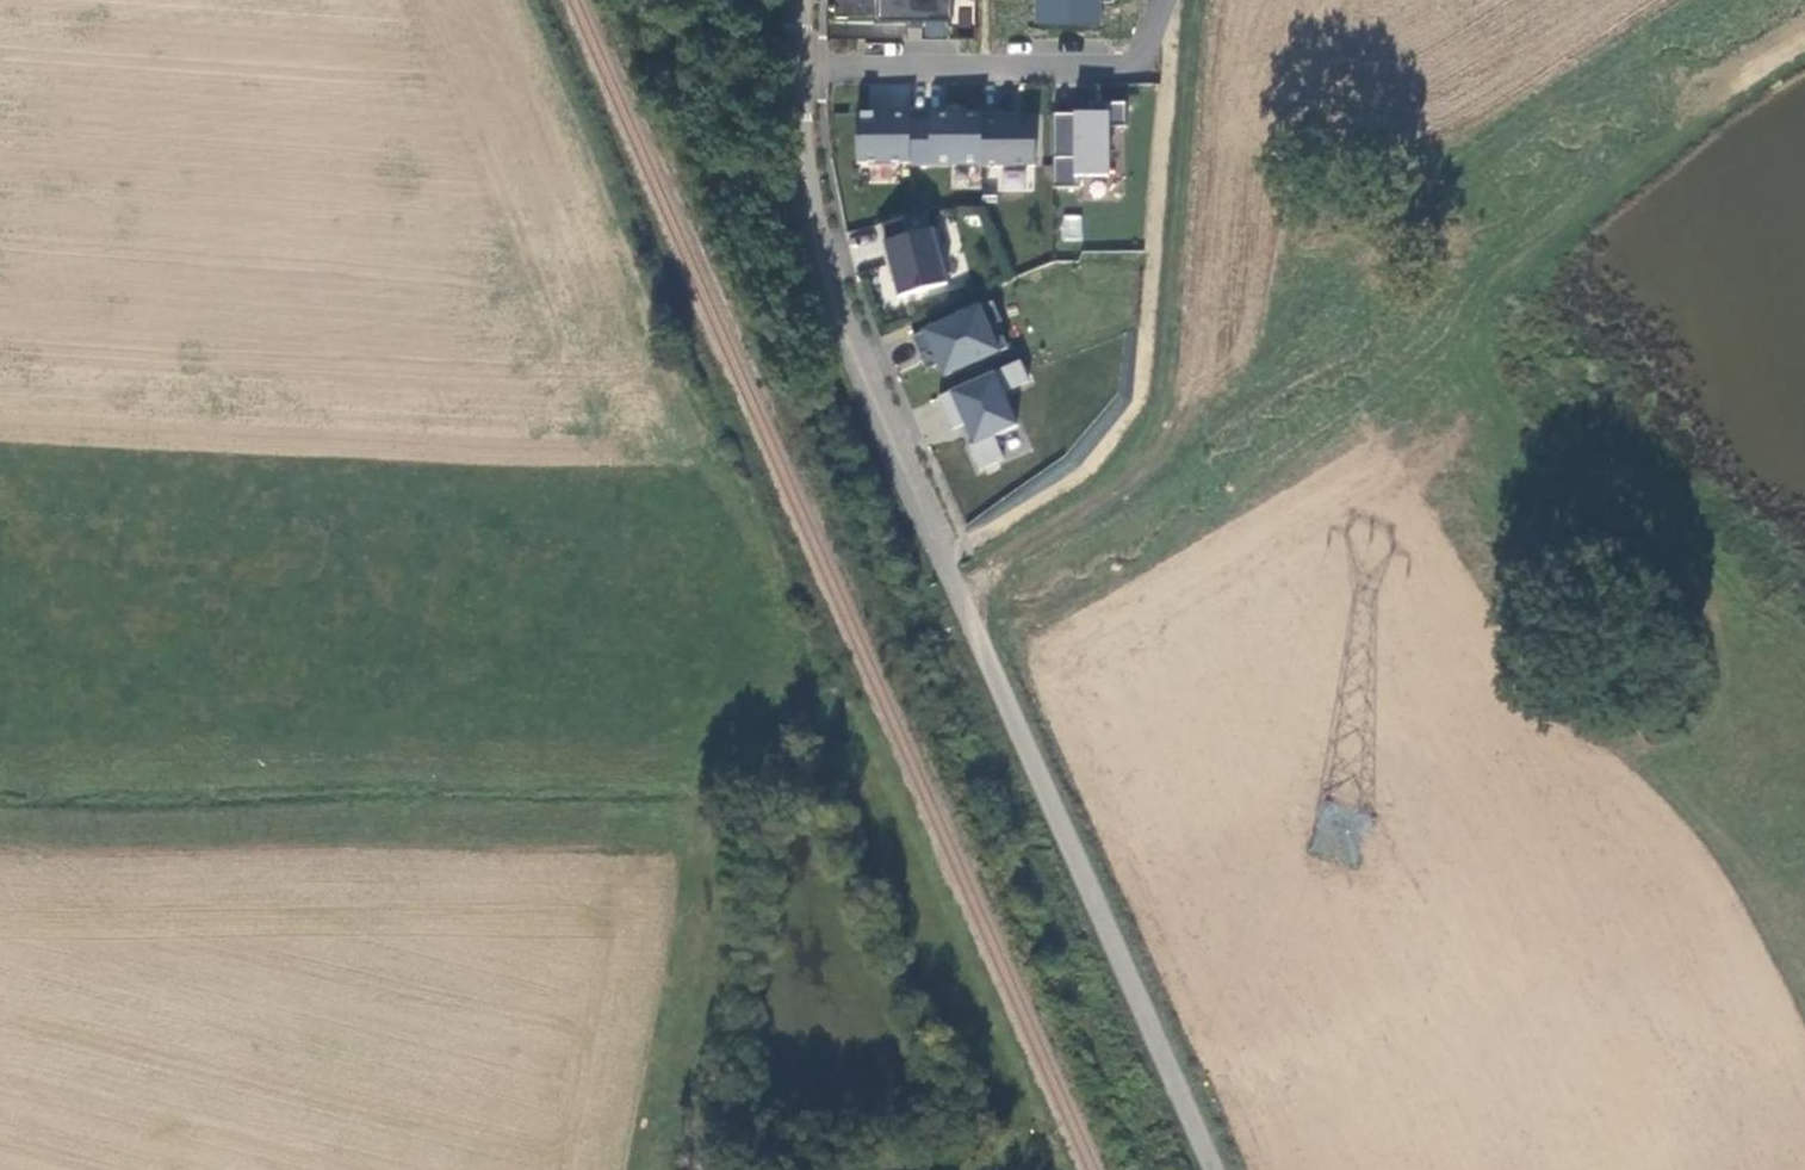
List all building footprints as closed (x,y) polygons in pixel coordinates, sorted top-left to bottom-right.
[(923,37),(951,37),(952,0),(874,0),(873,18),(923,19),(923,37)] [(1033,23),(1107,26),(1108,0),(1034,0),(1033,23)] [(1051,178),(1108,179),(1109,110),(1053,109),(1051,178)] [(858,164),(911,164),(911,115),(857,115),(858,164)] [(1001,115),(982,115),(982,167),(1036,167),(1036,121),(1016,121),(1001,121),(1001,115)] [(926,214),(883,225),(887,243),(884,243),(894,279),(899,298),(948,285),(940,257),(946,255),(939,229),(930,231),(926,214)] [(1060,240),(1080,240),(1080,214),(1060,214),(1060,240)] [(887,243),(883,225),(877,227),(891,280),(894,279),(884,243),(887,243)] [(990,298),(915,327),(935,378),(1009,349),(990,298)] [(943,389),(975,471),(1005,460),(995,435),(1018,426),(1005,392),(1030,382),(1021,359),(943,389)]
